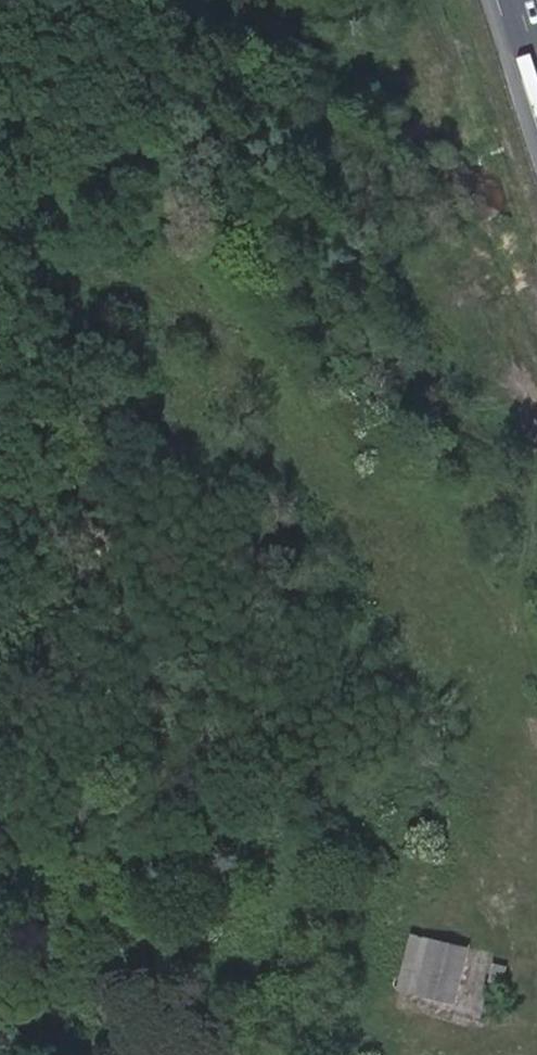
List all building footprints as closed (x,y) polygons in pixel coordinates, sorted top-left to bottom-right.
[(451,1001),(464,949),(411,935),(397,988),(451,1001)]
